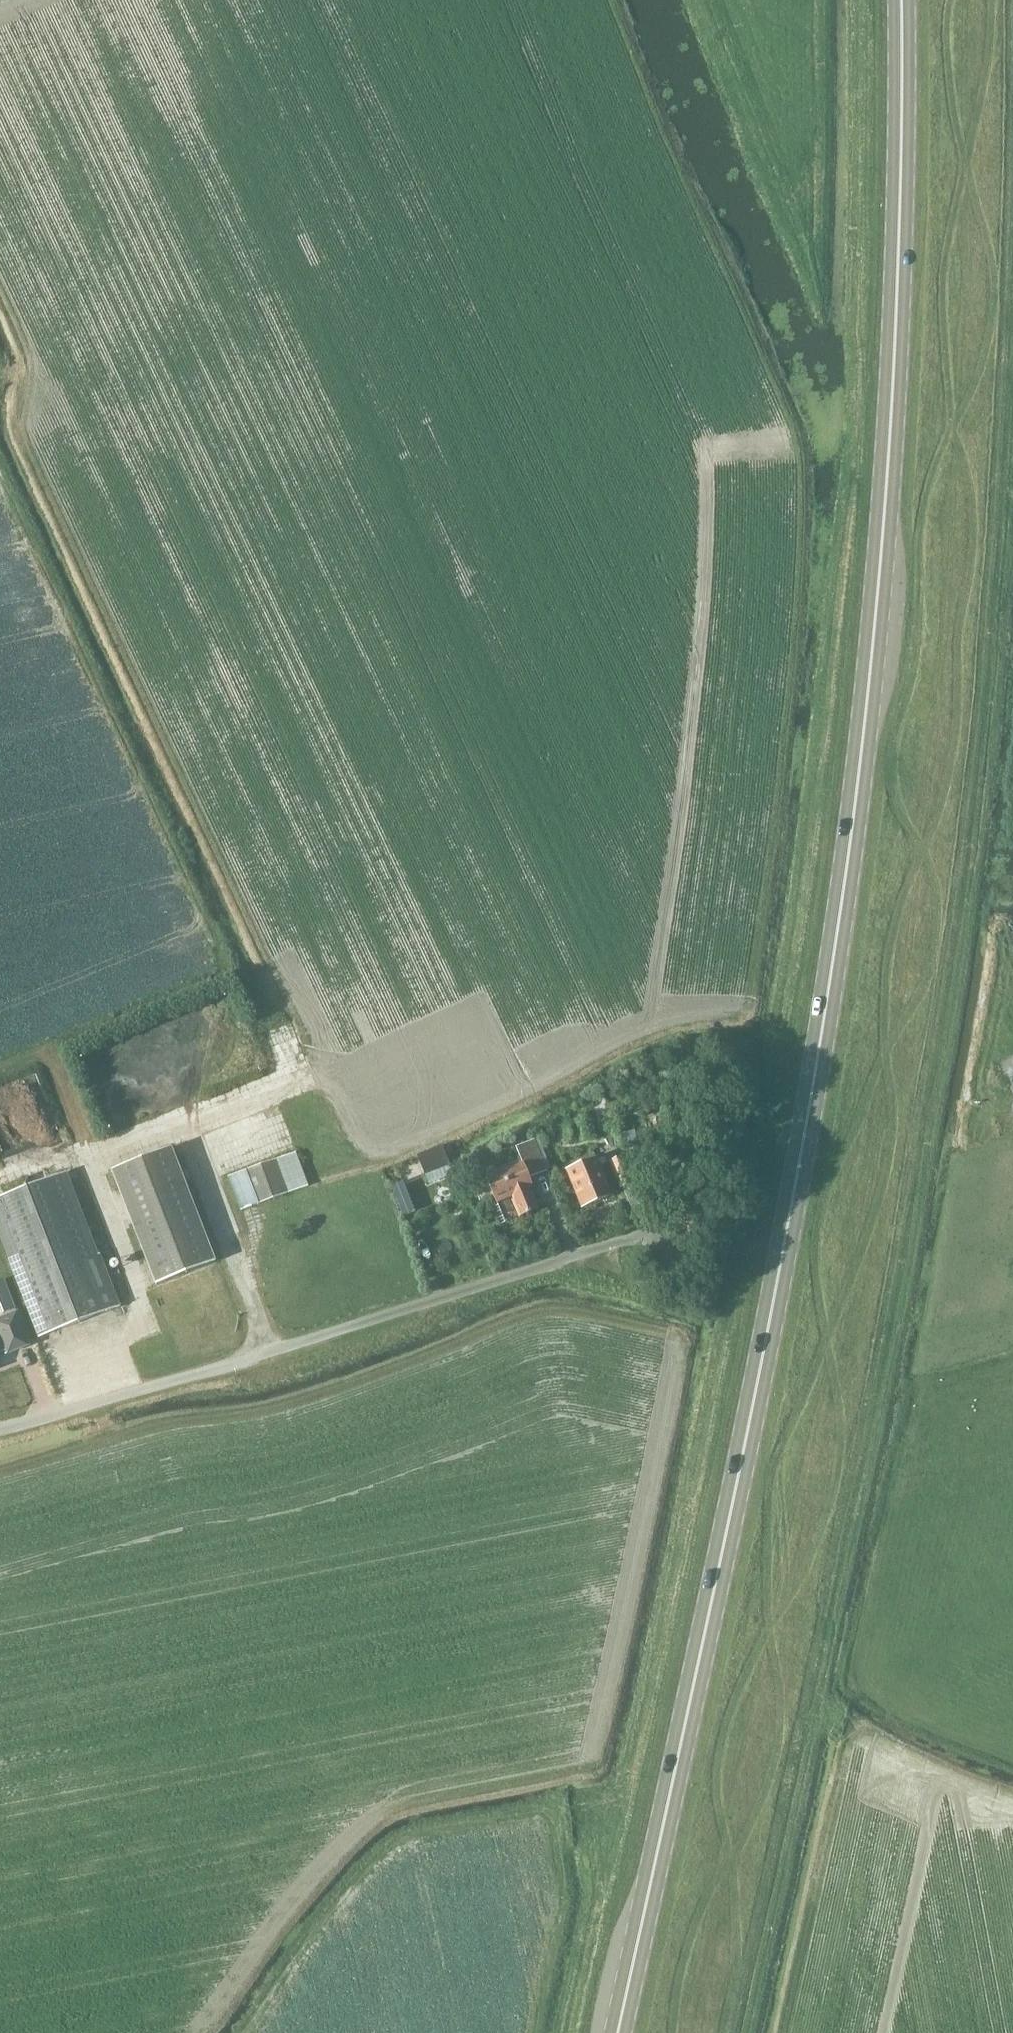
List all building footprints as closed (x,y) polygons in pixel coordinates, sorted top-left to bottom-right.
[(529,1179),(547,1172),(535,1141),(516,1149),(529,1179)] [(412,1151),(419,1177),(445,1170),(438,1144),(412,1151)] [(176,1150),(201,1222),(217,1216),(193,1145),(176,1150)] [(176,1150),(116,1170),(156,1286),(215,1266),(176,1150)] [(240,1211),(308,1187),(296,1154),(228,1178),(240,1211)] [(620,1189),(634,1183),(623,1156),(607,1163),(620,1189)] [(582,1210),(612,1197),(596,1158),(565,1170),(582,1210)] [(531,1190),(533,1190),(520,1161),(484,1175),(496,1204),(511,1199),(518,1218),(539,1210),(531,1190)] [(0,1195),(0,1227),(37,1335),(119,1307),(101,1254),(99,1255),(70,1171),(0,1195)]
